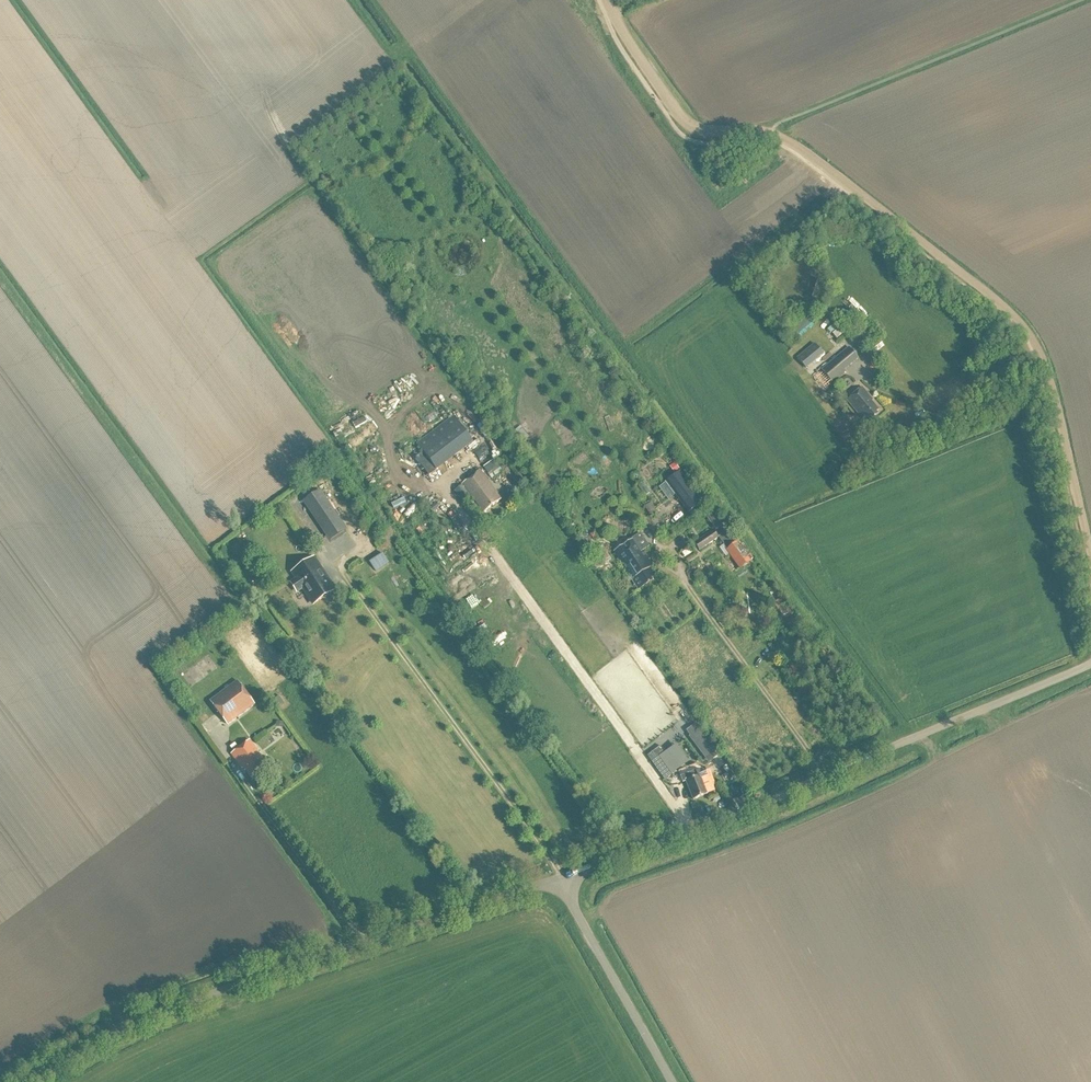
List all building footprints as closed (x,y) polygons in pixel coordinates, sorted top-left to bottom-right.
[(815,278),(808,295),(819,299),(826,282),(815,278)] [(809,369),(827,352),(816,341),(798,358),(809,369)] [(859,359),(849,347),(822,369),(833,383),(847,372),(845,370),(859,359)] [(862,388),(848,400),(864,420),(867,417),(870,420),(877,414),(876,413),(878,410),(873,404),(874,403),(862,388)] [(473,444),(453,417),(416,445),(423,453),(436,471),(473,444)] [(517,435),(524,443),(533,436),(526,427),(517,435)] [(429,476),(436,471),(423,453),(416,459),(429,476)] [(501,454),(485,466),(492,476),(509,464),(501,454)] [(533,470),(537,466),(533,461),(529,465),(533,470)] [(463,483),(484,513),(501,501),(480,471),(463,483)] [(701,504),(679,473),(666,483),(659,488),(668,500),(675,496),(688,513),(701,504)] [(461,501),(468,495),(460,484),(453,490),(461,501)] [(331,539),(345,530),(320,493),(306,502),(331,539)] [(430,510),(433,514),(440,508),(437,504),(430,510)] [(713,514),(708,518),(716,529),(721,525),(713,514)] [(728,529),(718,537),(713,530),(694,544),(700,551),(717,538),(739,568),(751,559),(728,529)] [(648,546),(641,533),(612,551),(637,591),(652,582),(650,579),(654,576),(649,567),(652,565),(642,550),(648,546)] [(472,550),(463,557),(465,560),(474,553),(472,550)] [(376,572),(389,563),(382,554),(370,563),(376,572)] [(296,570),(301,577),(292,583),(297,592),(303,589),(313,605),(324,598),(322,596),(333,588),(314,559),(296,570)] [(782,598),(773,604),(785,620),(794,613),(782,598)] [(228,725),(255,705),(237,681),(210,702),(228,725)] [(280,706),(284,703),(279,696),(275,699),(280,706)] [(700,728),(697,723),(687,730),(691,735),(689,736),(693,741),(704,733),(700,728)] [(257,779),(271,769),(250,741),(231,755),(242,769),(244,768),(252,779),(255,776),(257,779)] [(647,756),(664,780),(671,775),(659,757),(664,753),(660,747),(647,756)] [(703,785),(698,770),(679,777),(682,784),(685,782),(692,801),(706,795),(702,785),(703,785)]
